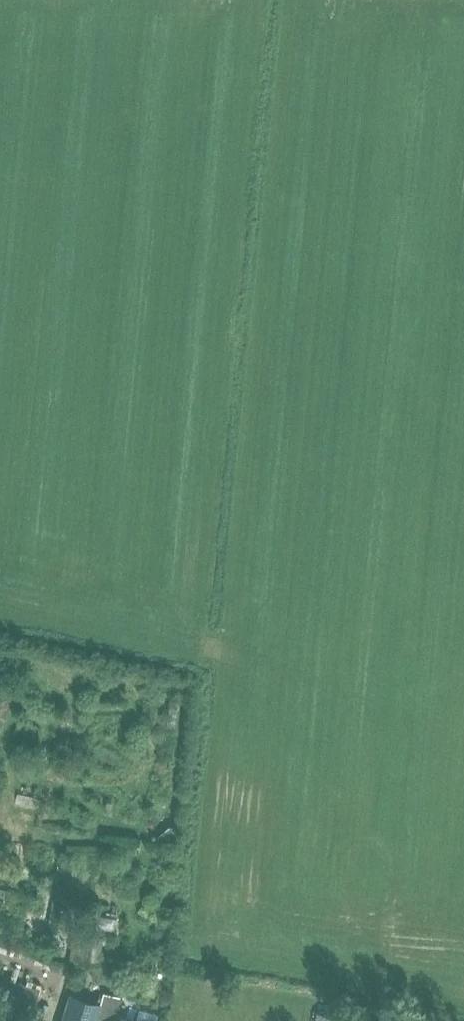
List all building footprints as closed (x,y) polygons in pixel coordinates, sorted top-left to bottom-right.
[(102,937),(82,935),(79,963),(98,965),(96,983),(107,984),(110,957),(100,956),(102,937)] [(41,987),(21,981),(15,1004),(33,1010),(41,987)] [(120,996),(104,991),(101,1003),(71,993),(62,1020),(95,1020),(96,1019),(103,1020),(113,1020),(120,996)] [(120,1020),(156,1020),(159,1011),(140,1005),(136,1018),(123,1013),(121,1018),(120,1020)] [(315,1020),(337,1020),(338,1017),(317,1012),(315,1020)]
